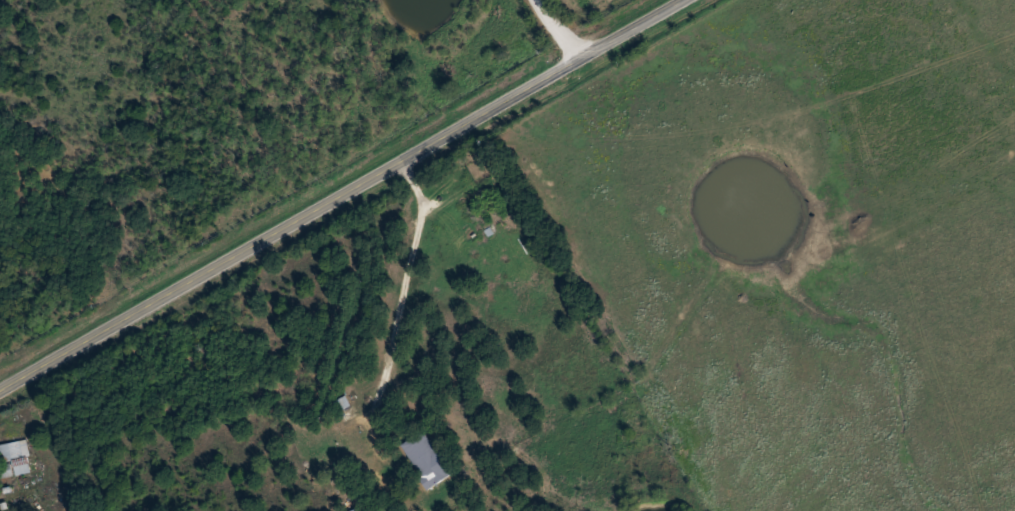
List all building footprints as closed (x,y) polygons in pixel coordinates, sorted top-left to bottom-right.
[(332,402),(341,420),(355,414),(347,395),(332,402)] [(401,443),(427,488),(454,473),(428,427),(401,443)] [(26,438),(0,444),(0,453),(5,476),(33,470),(26,438)]
